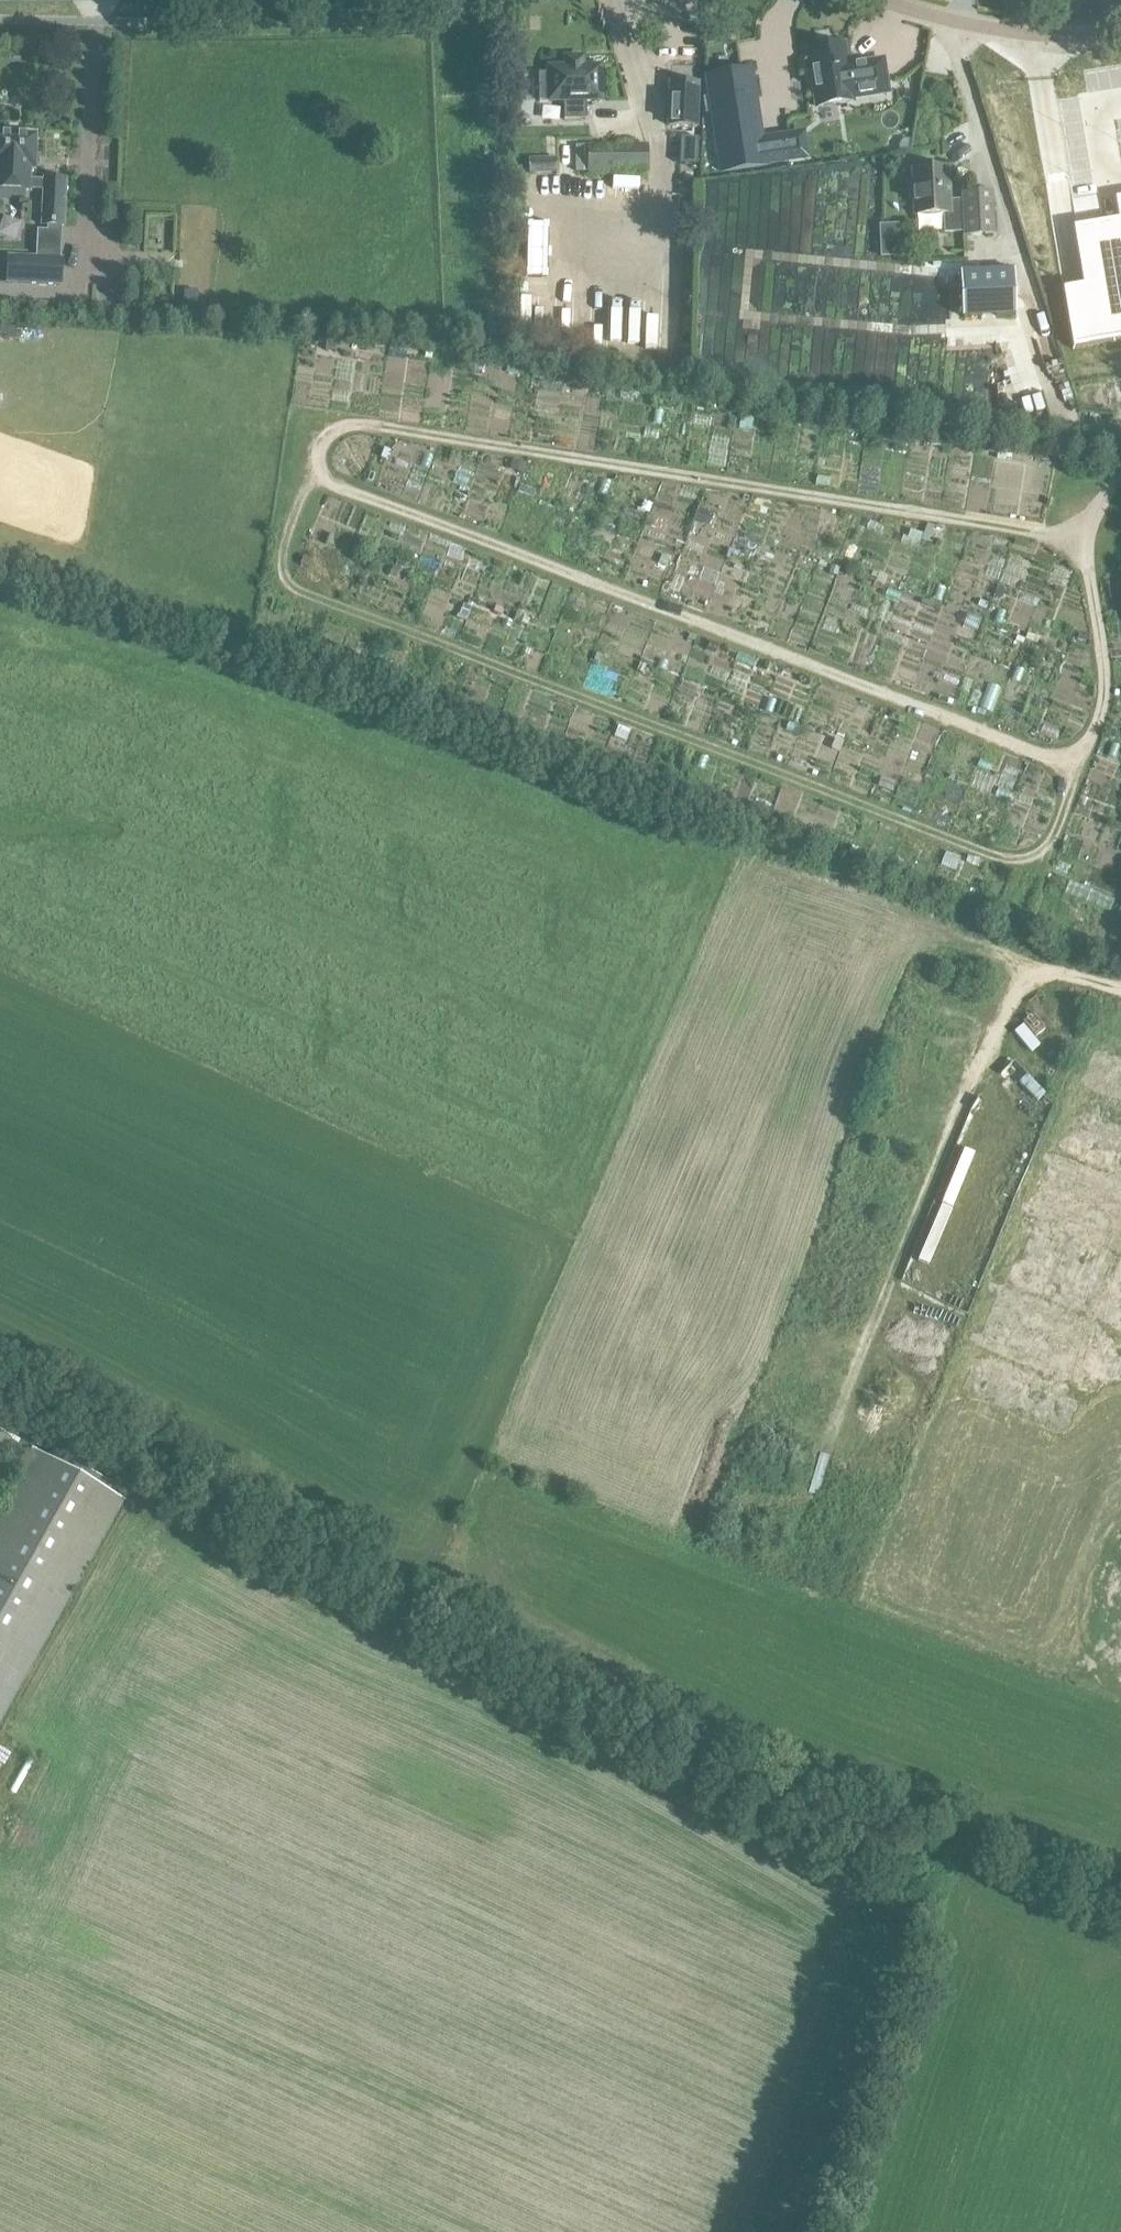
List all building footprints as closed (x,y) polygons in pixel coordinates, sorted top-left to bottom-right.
[(1087,9),(1086,5),(1076,6),(1069,8),(1069,16),(1089,16),(1087,9)] [(809,59),(805,63),(807,72),(812,74),(816,108),(852,103),(852,100),(888,95),(883,61),(856,64),(857,70),(848,71),(844,45),(808,50),(809,59)] [(602,101),(602,99),(601,67),(582,67),(582,62),(568,63),(568,67),(549,68),(549,73),(539,74),(539,102),(564,101),(564,120),(587,120),(587,101),(602,101)] [(788,140),(762,143),(751,71),(708,77),(722,173),(766,166),(791,163),(788,140)] [(671,84),(669,127),(697,128),(699,85),(671,84)] [(30,191),(30,189),(44,190),(43,203),(65,204),(66,180),(44,179),(44,182),(30,181),(31,169),(35,169),(36,136),(0,135),(0,190),(30,191)] [(649,146),(589,145),(588,173),(648,174),(649,146)] [(1080,175),(1082,189),(1120,183),(1120,164),(1095,168),(1096,173),(1080,175)] [(962,236),(993,235),(991,193),(961,194),(961,201),(948,201),(947,168),(912,170),(914,215),(942,214),(943,232),(962,232),(962,236)] [(1063,291),(1069,322),(1073,348),(1120,341),(1120,222),(1078,229),(1087,288),(1089,298),(1067,302),(1065,291),(1063,291)] [(7,255),(6,283),(63,286),(64,259),(60,258),(38,257),(7,255)] [(1014,270),(961,273),(963,318),(1016,315),(1014,270)] [(185,290),(185,303),(198,304),(198,291),(185,290)] [(1111,378),(1097,380),(1100,408),(1115,406),(1111,378)] [(1029,454),(1022,503),(990,499),(988,508),(1044,516),(1053,457),(1029,454)] [(1019,593),(1014,608),(1029,613),(1034,598),(1019,593)] [(11,1437),(0,1430),(0,1455),(11,1437)] [(125,1501),(35,1451),(0,1514),(0,1726),(125,1501)]
